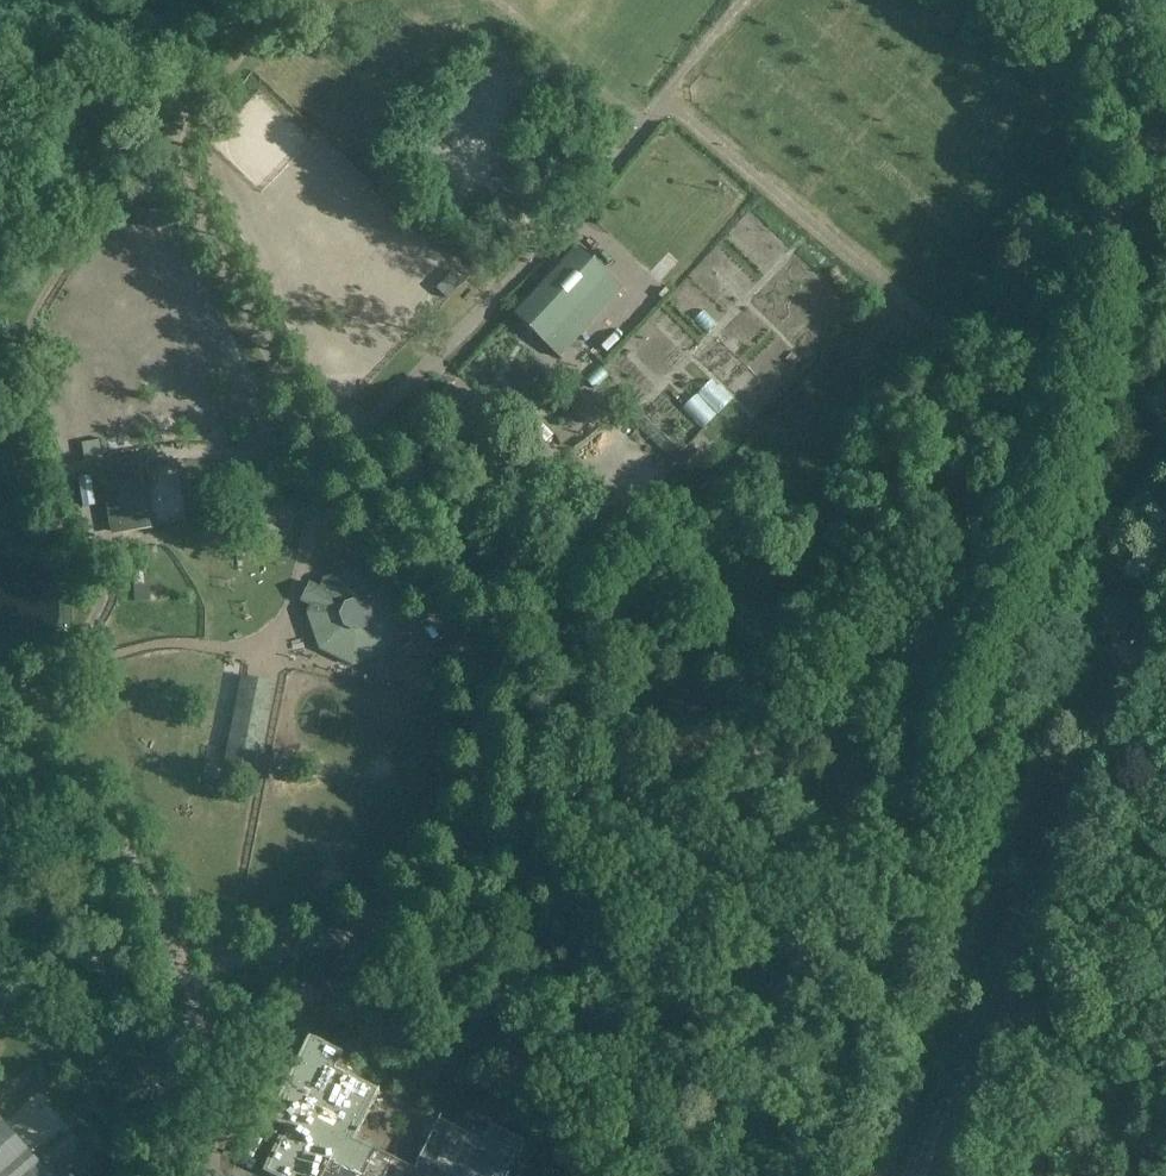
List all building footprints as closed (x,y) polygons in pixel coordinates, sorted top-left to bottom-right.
[(512,315),(558,358),(622,289),(577,246),(512,315)] [(530,397),(552,374),(539,362),(517,385),(530,397)] [(450,385),(449,387),(434,403),(463,429),(479,412),(450,385)] [(150,529),(139,464),(100,471),(111,536),(150,529)] [(308,583),(299,602),(307,606),(304,614),(316,650),(351,667),(387,655),(404,620),(392,583),(357,566),(321,579),(317,587),(308,583)] [(239,676),(222,768),(256,774),(274,683),(239,676)] [(262,1172),(271,1175),(507,1175),(524,1141),(490,1124),(481,1140),(437,1119),(413,1168),(354,1140),(378,1090),(344,1073),(342,1079),(332,1074),(342,1052),(308,1035),(267,1119),(283,1127),(262,1172)] [(28,1175),(36,1169),(24,1155),(16,1161),(0,1142),(0,1175),(29,1175),(28,1175)]
